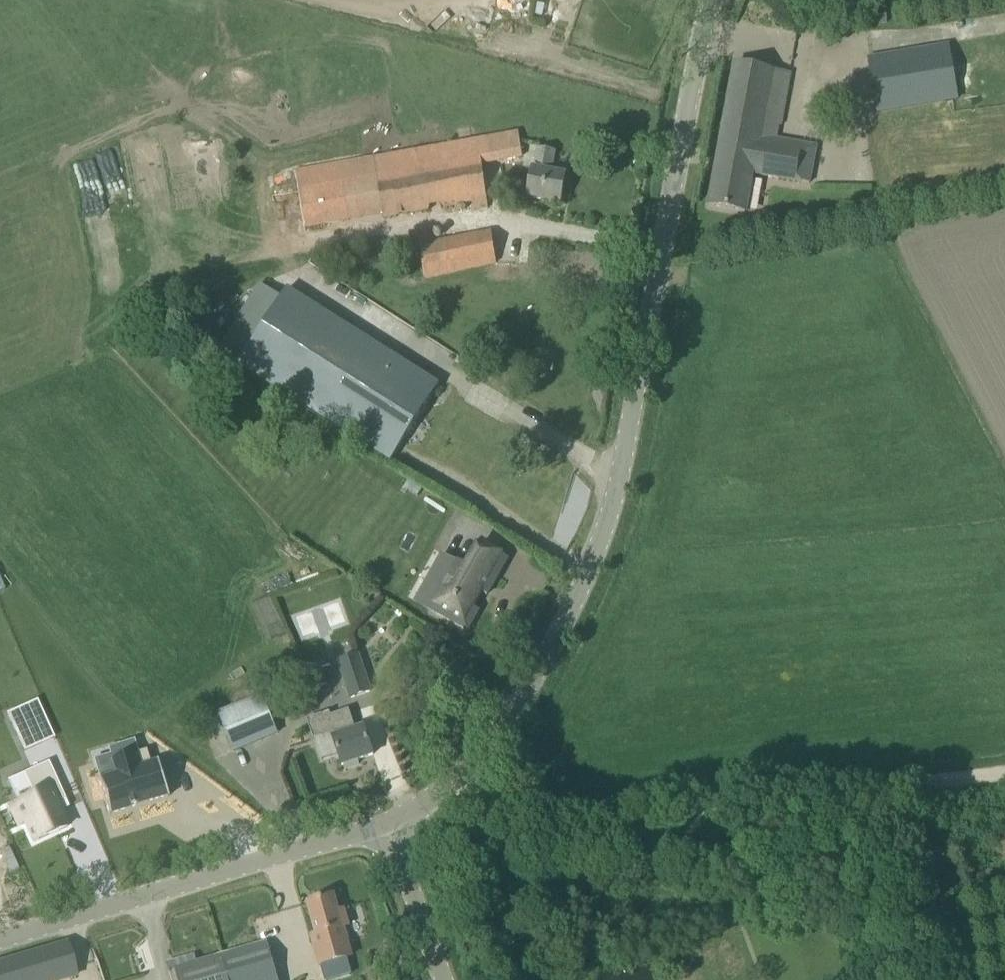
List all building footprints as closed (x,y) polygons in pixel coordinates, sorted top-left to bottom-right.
[(957,49),(870,58),(877,119),(964,109),(957,49)] [(710,206),(745,212),(746,212),(749,195),(753,175),(810,184),(816,146),(776,139),(779,126),(766,124),(775,71),(736,64),(710,206)] [(517,130),(496,134),(295,173),(306,229),(380,215),(381,220),(429,211),(430,206),(440,204),(443,208),(472,202),(474,209),(487,207),(479,166),(522,157),(517,130)] [(531,172),(527,197),(560,203),(565,175),(548,172),(552,152),(537,150),(532,171),(531,172)] [(473,269),(497,264),(490,232),(433,243),(431,231),(416,234),(425,279),(449,274),(449,270),(472,265),(473,269)] [(218,351),(239,365),(283,297),(261,283),(218,351)] [(360,445),(362,443),(391,461),(440,385),(288,288),(283,297),(239,365),(354,438),(353,440),(360,445)] [(172,298),(177,312),(187,308),(182,294),(172,298)] [(468,630),(479,610),(471,606),(472,603),(474,604),(480,593),(478,593),(480,590),(488,595),(508,558),(482,543),(472,561),(474,562),(470,569),(443,554),(434,571),(451,581),(435,611),(468,630)] [(483,644),(475,656),(485,663),(493,650),(483,644)] [(361,654),(340,660),(351,697),(373,691),(361,654)] [(313,688),(325,684),(327,683),(322,668),(308,673),(313,688)] [(278,733),(262,695),(218,713),(234,751),(278,733)] [(364,727),(354,730),(353,726),(355,726),(349,710),(331,716),(323,718),(322,715),(307,720),(314,740),(321,761),(339,755),(342,765),(344,765),(346,769),(359,764),(358,760),(374,755),(364,727)] [(44,720),(15,733),(23,750),(52,737),(44,720)] [(116,774),(99,780),(109,814),(170,796),(160,761),(152,764),(148,750),(112,761),(116,774)] [(56,801),(64,797),(48,760),(23,771),(24,775),(33,794),(16,802),(10,805),(19,824),(25,821),(34,840),(67,825),(59,809),(56,801)] [(737,881),(725,884),(726,892),(738,890),(737,881)] [(320,965),(338,960),(350,956),(342,928),(348,927),(343,910),(338,911),(334,896),(309,903),(318,936),(312,937),(320,965)] [(221,956),(175,969),(178,979),(278,979),(268,943),(221,956)] [(76,974),(67,944),(0,963),(0,979),(55,979),(76,974)]
